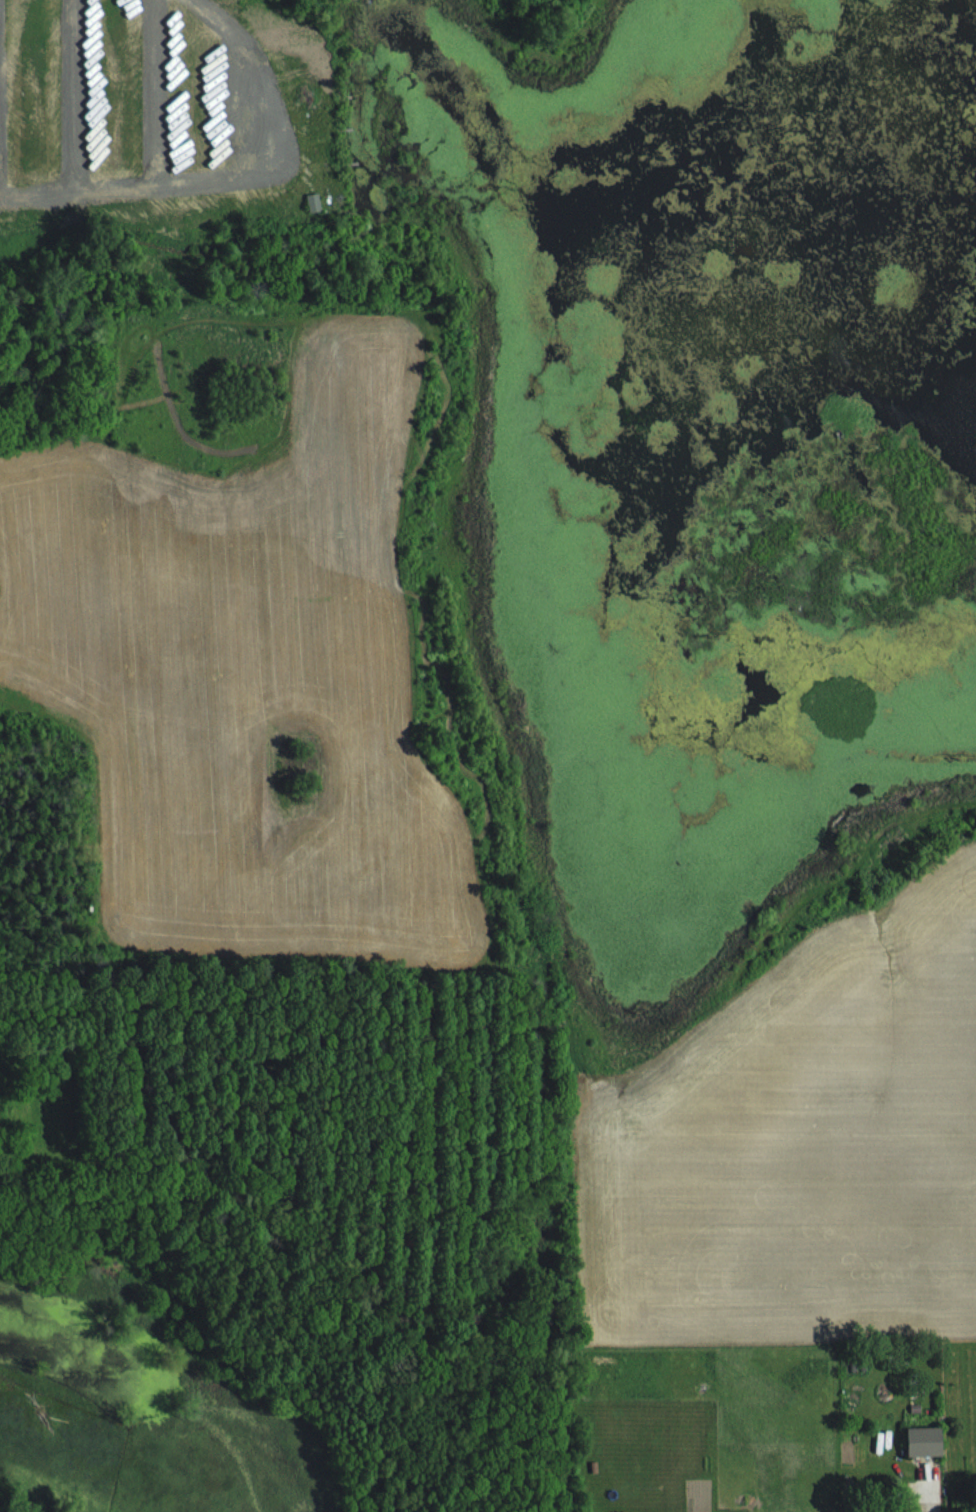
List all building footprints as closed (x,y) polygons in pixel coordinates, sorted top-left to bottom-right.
[(303,53),(324,59),(326,52),(305,46),(303,53)] [(947,1455),(947,1426),(911,1426),(911,1455),(947,1455)]
